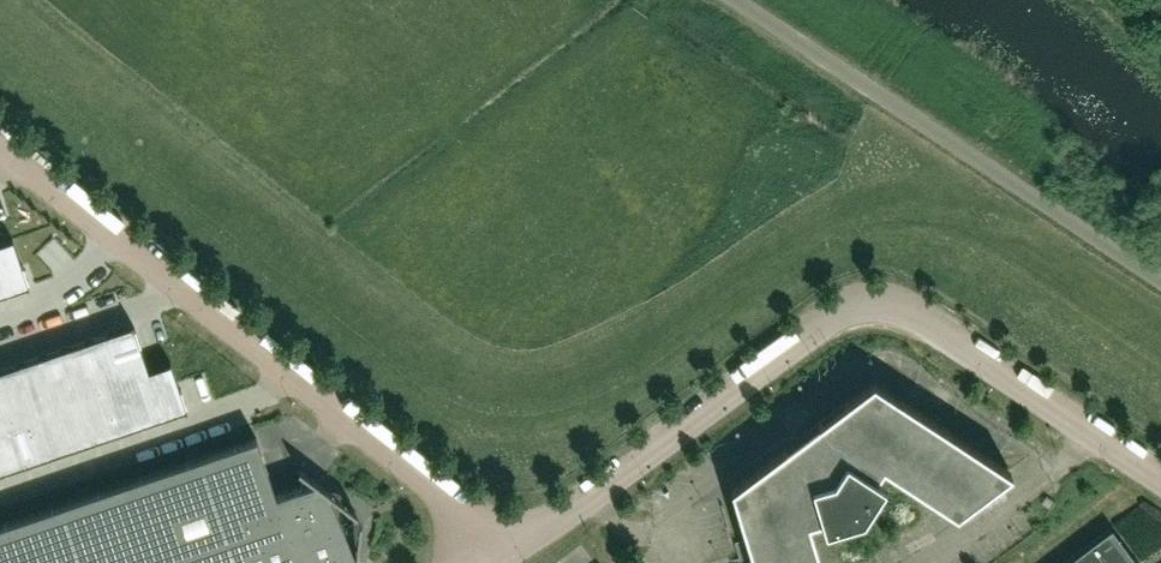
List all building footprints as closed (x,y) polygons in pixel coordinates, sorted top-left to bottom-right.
[(27,286),(27,287),(29,286),(13,239),(11,239),(11,240),(0,244),(0,295),(27,286)] [(0,371),(0,473),(184,410),(185,411),(187,411),(170,362),(168,363),(169,364),(148,371),(133,324),(131,325),(131,326),(0,371)] [(808,520),(821,516),(824,526),(850,518),(852,521),(864,518),(871,507),(869,504),(883,481),(875,475),(882,464),(956,512),(1011,471),(873,381),(806,431),(731,487),(730,487),(746,539),(753,562),(821,562),(808,520)] [(357,553),(361,523),(359,522),(355,553),(355,555),(329,494),(330,494),(331,495),(356,514),(357,512),(332,493),(300,468),(299,468),(298,470),(315,482),(276,495),(261,451),(257,438),(0,525),(0,562),(356,562),(357,553)] [(1112,529),(1066,562),(1137,562),(1112,529)]
